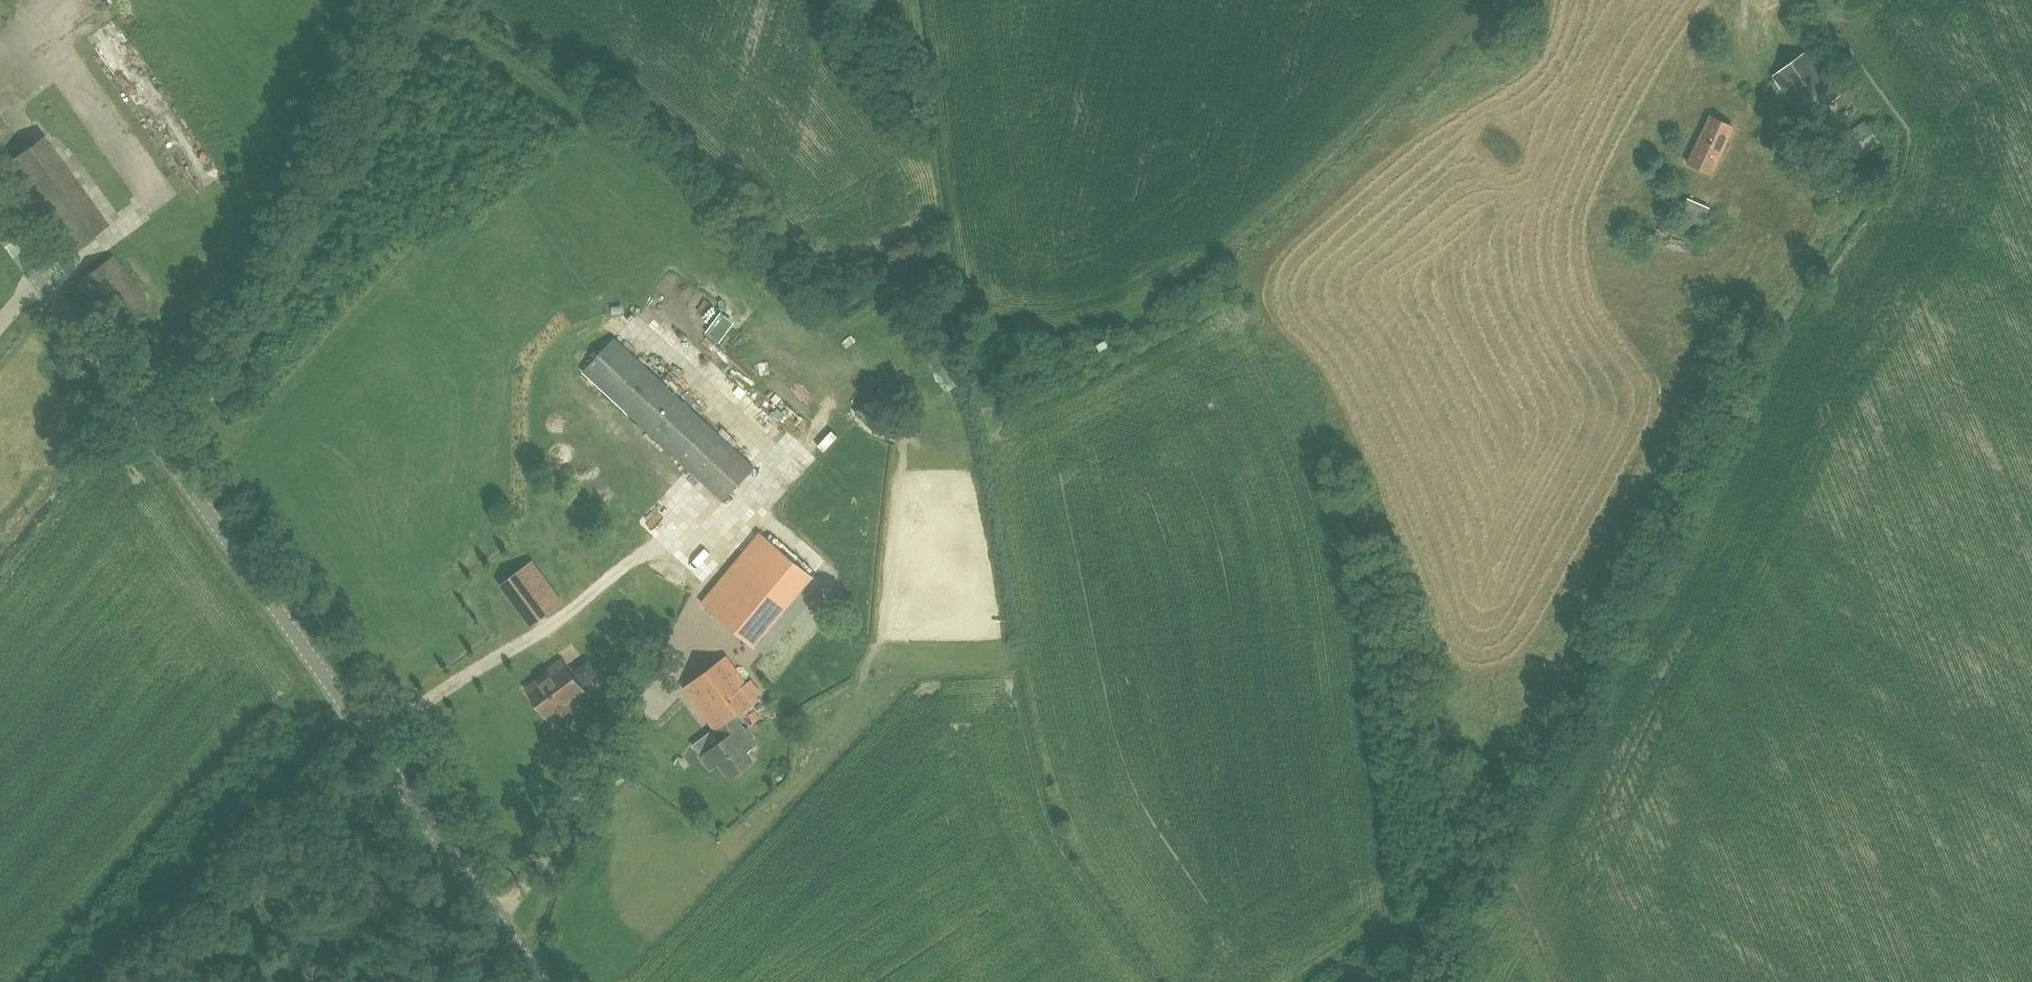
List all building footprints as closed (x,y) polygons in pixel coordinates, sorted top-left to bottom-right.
[(1812,51),(1774,75),(1801,120),(1840,95),(1812,51)] [(1734,125),(1711,115),(1689,163),(1712,174),(1734,125)] [(1864,120),(1838,138),(1854,162),(1880,144),(1864,120)] [(1688,197),(1678,218),(1700,228),(1711,207),(1688,197)] [(76,281),(112,332),(148,306),(112,255),(76,281)] [(756,465),(615,335),(583,371),(723,500),(756,465)] [(532,563),(504,583),(533,621),(560,601),(532,563)] [(714,613),(742,635),(754,645),(767,629),(716,586),(702,602),(702,603),(714,613)] [(726,654),(684,687),(716,729),(718,728),(726,737),(701,756),(710,768),(719,761),(731,776),(753,759),(745,750),(756,741),(735,715),(759,696),(726,654)] [(550,672),(528,688),(549,717),(554,713),(558,718),(570,709),(567,704),(584,691),(562,660),(549,670),(550,672)] [(428,763),(423,756),(418,760),(423,766),(428,763)]
